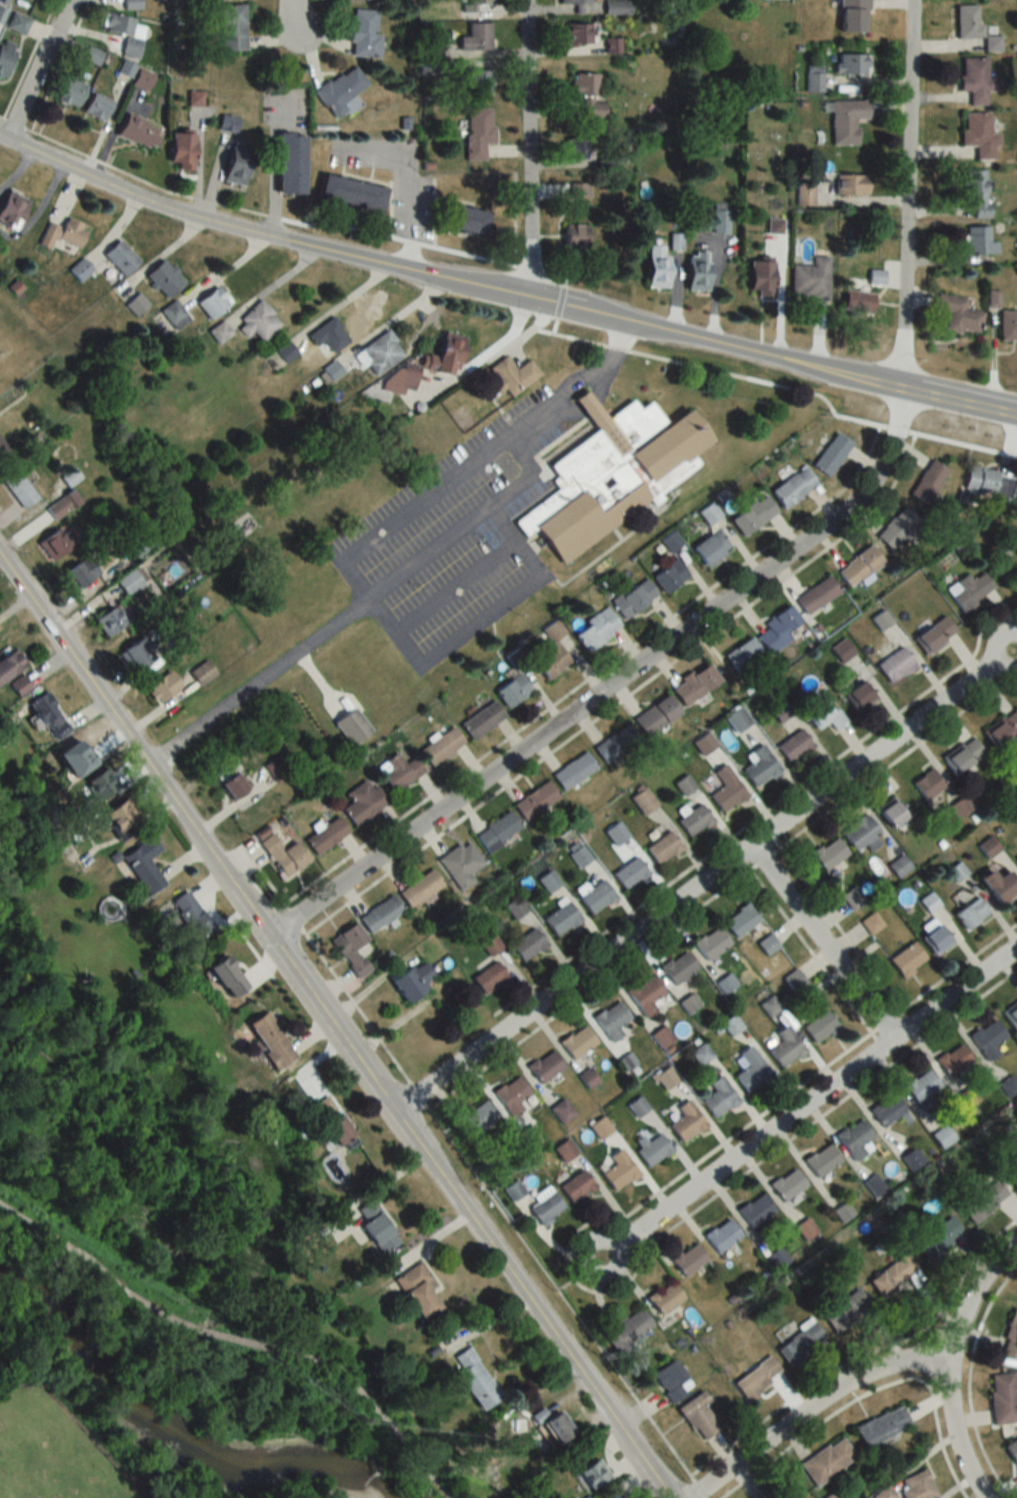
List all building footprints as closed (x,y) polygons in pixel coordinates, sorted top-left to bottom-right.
[(123,10),(142,7),(141,0),(121,0),(123,10)] [(466,13),(492,11),(492,0),(465,0),(466,13)] [(866,32),(867,0),(839,0),(838,32),(866,32)] [(605,15),(630,15),(630,1),(605,1),(605,15)] [(244,51),(243,5),(219,5),(219,51),(244,51)] [(956,38),(982,38),(982,23),(977,23),(977,5),(956,5),(956,38)] [(348,56),(377,58),(379,36),(373,35),(376,11),(352,9),(348,56)] [(134,18),(104,13),(101,31),(124,35),(120,55),(138,58),(143,27),(133,25),(134,18)] [(8,26),(22,32),(25,23),(22,22),(24,18),(13,14),(8,26)] [(489,49),(489,23),(468,23),(468,37),(458,37),(458,49),(489,49)] [(590,23),(564,23),(564,44),(590,44),(590,23)] [(619,38),(606,38),(606,53),(619,53),(619,38)] [(15,44),(0,39),(0,77),(3,78),(15,44)] [(867,54),(836,54),(836,73),(867,73),(867,54)] [(995,90),(995,77),(986,77),(986,57),(959,57),(959,91),(970,91),(970,104),(987,104),(987,90),(995,90)] [(117,72),(128,78),(134,66),(123,61),(117,72)] [(367,86),(353,63),(313,90),(328,112),(367,86)] [(465,92),(490,92),(490,71),(465,71),(465,92)] [(54,98),(74,108),(87,82),(67,72),(54,98)] [(597,73),(569,73),(569,96),(580,96),(580,117),(603,117),(603,100),(597,100),(597,73)] [(79,111),(102,122),(111,103),(89,92),(79,111)] [(201,92),(189,92),(189,97),(195,97),(195,102),(188,102),(188,104),(200,104),(201,92)] [(831,100),(831,144),(856,144),(856,118),(867,118),(867,100),(831,100)] [(465,108),(465,160),(484,160),(484,143),(492,143),(491,107),(465,108)] [(963,112),(964,130),(960,130),(961,146),(975,146),(975,160),(993,159),(993,145),(998,145),(997,133),(989,133),(989,111),(963,112)] [(151,149),(160,128),(123,112),(114,134),(151,149)] [(191,169),(192,131),(168,130),(167,169),(191,169)] [(301,194),(301,133),(276,133),(276,194),(301,194)] [(584,158),(584,137),(561,137),(561,158),(584,158)] [(240,186),(247,152),(226,148),(219,181),(240,186)] [(973,201),(973,218),(986,218),(985,170),(963,170),(964,201),(973,201)] [(835,195),(866,195),(866,174),(835,174),(835,195)] [(379,212),(384,188),(319,175),(314,200),(379,212)] [(590,183),(570,183),(570,197),(590,197),(590,183)] [(10,231),(28,201),(6,189),(0,199),(0,225),(10,231)] [(729,204),(713,204),(713,234),(729,234),(729,204)] [(488,214),(453,205),(447,228),(482,237),(488,214)] [(37,246),(48,251),(54,238),(76,248),(85,227),(64,218),(60,227),(47,222),(37,246)] [(562,225),(562,248),(587,248),(587,225),(562,225)] [(996,242),(989,242),(989,227),(965,227),(965,254),(996,254),(996,242)] [(137,261),(116,239),(100,254),(121,276),(137,261)] [(646,287),(666,287),(666,246),(646,246),(646,287)] [(706,252),(685,252),(685,290),(706,290),(706,252)] [(828,256),(811,256),(811,266),(792,265),(791,299),(827,300),(828,256)] [(142,276),(165,299),(182,282),(159,259),(142,276)] [(773,261),(747,261),(747,296),(773,296),(773,261)] [(883,270),(869,270),(869,284),(883,284),(883,270)] [(194,302),(207,319),(227,304),(213,286),(194,302)] [(871,315),(874,293),(844,289),(841,311),(871,315)] [(136,317),(148,304),(135,292),(123,305),(136,317)] [(965,299),(936,294),(933,310),(947,313),(943,332),(959,335),(960,330),(978,333),(982,312),(964,309),(965,299)] [(189,321),(174,299),(159,309),(174,331),(189,321)] [(279,322),(258,301),(233,325),(244,337),(250,331),(260,341),(279,322)] [(1000,311),(1000,340),(1016,340),(1016,311),(1000,311)] [(306,333),(324,357),(347,340),(330,316),(306,333)] [(216,343),(230,334),(221,320),(207,330),(216,343)] [(372,376),(402,354),(385,329),(354,351),(372,376)] [(462,336),(440,331),(431,371),(453,376),(462,336)] [(295,354),(286,341),(273,350),(283,363),(295,354)] [(484,370),(505,398),(538,375),(527,359),(513,369),(503,356),(484,370)] [(399,370),(393,367),(384,388),(400,395),(403,387),(408,389),(418,367),(403,361),(399,370)] [(338,371),(330,362),(321,369),(329,379),(338,371)] [(515,523),(524,535),(533,529),(559,566),(649,502),(653,508),(666,498),(662,493),(702,465),(694,454),(713,441),(689,408),(669,422),(653,400),(641,408),(636,400),(609,419),(589,391),(577,399),(585,410),(600,431),(552,466),(566,486),(515,523)] [(810,463),(825,477),(852,446),(837,433),(810,463)] [(0,439),(0,459),(9,452),(0,439)] [(947,470),(929,459),(909,495),(927,505),(947,470)] [(781,509),(816,485),(804,466),(768,490),(781,509)] [(961,491),(1009,502),(1014,476),(967,466),(961,491)] [(13,467),(0,477),(0,481),(22,510),(37,498),(13,467)] [(46,511),(57,522),(78,499),(67,489),(46,511)] [(740,537),(776,513),(764,495),(728,519),(740,537)] [(874,536),(890,552),(919,523),(903,507),(874,536)] [(82,537),(73,526),(59,535),(55,529),(37,542),(50,560),(82,537)] [(705,567),(730,547),(715,528),(689,548),(705,567)] [(134,557),(151,546),(146,538),(129,549),(134,557)] [(835,572),(849,588),(881,562),(867,546),(835,572)] [(69,589),(97,577),(88,557),(60,570),(69,589)] [(662,594),(687,576),(674,559),(650,577),(662,594)] [(114,580),(126,597),(149,581),(137,564),(114,580)] [(966,573),(944,590),(960,612),(993,588),(982,573),(971,580),(966,573)] [(624,621),(657,594),(642,576),(610,603),(624,621)] [(838,592),(827,576),(794,599),(805,615),(838,592)] [(92,621),(106,637),(126,620),(113,604),(92,621)] [(799,624),(788,606),(762,622),(766,630),(756,636),(767,655),(791,641),(786,631),(799,624)] [(620,630),(607,607),(583,621),(586,626),(573,634),(583,651),(620,630)] [(955,632),(942,615),(911,638),(924,655),(955,632)] [(187,640),(177,629),(164,641),(173,652),(187,640)] [(116,653),(131,673),(153,657),(139,637),(116,653)] [(761,657),(748,638),(721,656),(734,675),(761,657)] [(829,649),(840,663),(854,653),(843,639),(829,649)] [(569,663),(554,641),(529,658),(545,680),(569,663)] [(889,685),(915,666),(900,646),(874,665),(889,685)] [(22,665),(11,648),(0,656),(0,679),(22,665)] [(197,686),(214,676),(205,661),(188,671),(197,686)] [(718,682),(704,663),(669,688),(683,708),(718,682)] [(143,688),(155,704),(179,687),(167,670),(143,688)] [(493,691),(505,709),(531,690),(518,672),(493,691)] [(11,698),(27,689),(20,675),(4,684),(11,698)] [(875,700),(862,680),(842,694),(856,713),(875,700)] [(66,731),(40,693),(23,705),(49,742),(66,731)] [(633,717),(645,736),(678,713),(665,695),(633,717)] [(827,722),(833,730),(844,723),(823,695),(801,711),(816,730),(827,722)] [(504,717),(493,700),(459,723),(470,739),(504,717)] [(331,720),(348,746),(371,730),(355,705),(343,713),(331,720)] [(1016,710),(982,732),(993,750),(1016,734),(1016,711),(1016,710)] [(601,762),(637,744),(629,726),(592,743),(601,762)] [(463,745),(453,728),(419,747),(428,764),(463,745)] [(774,748),(787,765),(812,746),(799,728),(774,748)] [(951,774),(983,755),(973,739),(941,758),(951,774)] [(748,763),(741,769),(753,788),(779,771),(761,744),(743,756),(748,763)] [(550,775),(562,791),(595,767),(584,751),(550,775)] [(373,769),(392,794),(421,770),(412,758),(404,764),(394,752),(373,769)] [(288,777),(277,757),(264,764),(274,784),(288,777)] [(721,813),(746,794),(724,764),(712,773),(722,785),(708,795),(721,813)] [(93,800),(114,786),(101,768),(81,782),(93,800)] [(910,780),(920,800),(943,788),(933,768),(910,780)] [(244,792),(231,772),(215,782),(228,803),(244,792)] [(353,828),(386,803),(366,778),(343,795),(350,804),(340,811),(353,828)] [(522,821),(558,799),(547,781),(511,803),(522,821)] [(656,805),(644,788),(630,798),(642,815),(656,805)] [(947,805),(956,820),(972,810),(963,796),(947,805)] [(889,828),(904,817),(891,800),(876,811),(889,828)] [(676,818),(685,837),(712,824),(703,805),(676,818)] [(519,826),(506,809),(474,836),(488,852),(519,826)] [(873,836),(879,833),(866,814),(840,831),(854,852),(865,844),(869,851),(879,845),(873,836)] [(303,840),(315,856),(347,832),(335,816),(303,840)] [(681,850),(669,832),(643,848),(655,867),(681,850)] [(282,879),(307,861),(293,841),(282,850),(270,833),(257,842),(282,879)] [(810,854),(823,871),(847,853),(834,836),(810,854)] [(162,884),(146,860),(159,852),(149,837),(118,858),(144,896),(162,884)] [(978,847),(988,859),(1000,849),(990,837),(978,847)] [(482,865),(466,840),(437,859),(458,892),(474,882),(468,874),(482,865)] [(576,868),(590,860),(582,845),(568,853),(576,868)] [(896,878),(911,868),(902,854),(887,864),(896,878)] [(648,874),(636,857),(611,874),(623,891),(648,874)] [(396,892),(408,909),(442,886),(430,869),(396,892)] [(994,880),(987,870),(975,879),(997,908),(1016,892),(1016,888),(1005,872),(994,880)] [(589,915),(614,898),(601,879),(577,897),(589,915)] [(841,896),(852,911),(866,900),(855,885),(841,896)] [(209,927),(182,891),(159,908),(186,945),(209,927)] [(356,917),(366,934),(401,913),(391,896),(356,917)] [(505,906),(510,912),(509,912),(514,918),(526,909),(517,897),(505,906)] [(952,914),(964,931),(987,914),(976,897),(952,914)] [(554,937),(579,919),(566,901),(541,919),(554,937)] [(736,938),(759,920),(745,903),(722,921),(736,938)] [(869,935),(883,926),(874,911),(859,921),(869,935)] [(918,938),(935,957),(952,940),(935,922),(918,938)] [(364,941),(354,923),(331,936),(341,954),(364,941)] [(730,943),(717,925),(692,942),(704,960),(730,943)] [(522,963),(545,944),(532,928),(509,946),(522,963)] [(778,947),(768,934),(756,943),(765,955),(778,947)] [(480,945),(488,956),(501,947),(494,936),(480,945)] [(887,958),(898,977),(925,962),(914,942),(887,958)] [(697,968),(684,950),(659,967),(672,985),(697,968)] [(224,1001),(243,987),(219,955),(200,969),(224,1001)] [(424,981),(432,976),(423,960),(387,980),(401,1004),(428,989),(424,981)] [(469,978),(481,996),(506,979),(494,961),(469,978)] [(654,999),(663,993),(650,974),(625,991),(643,1018),(659,1007),(654,999)] [(732,979),(727,982),(725,977),(717,980),(722,992),(735,986),(732,979)] [(698,1005),(690,993),(677,1003),(686,1014),(698,1005)] [(607,1043),(622,1035),(617,1025),(629,1019),(619,1000),(592,1014),(607,1043)] [(1016,1028),(1016,1004),(1002,1013),(1013,1031),(1016,1028)] [(838,1029),(826,1010),(801,1026),(813,1045),(838,1029)] [(293,1057),(261,1011),(240,1026),(272,1072),(293,1057)] [(730,1036),(742,1026),(732,1013),(720,1023),(730,1036)] [(968,1036),(986,1062),(998,1053),(992,1046),(1006,1036),(993,1018),(968,1036)] [(596,1042),(583,1024),(558,1042),(572,1060),(596,1042)] [(650,1034),(660,1048),(672,1039),(662,1025),(650,1034)] [(780,1068),(805,1051),(786,1025),(774,1033),(780,1041),(767,1050),(780,1068)] [(690,1053),(700,1065),(712,1055),(702,1043),(690,1053)] [(935,1059),(946,1077),(971,1062),(960,1043),(935,1059)] [(746,1066),(733,1075),(746,1093),(771,1075),(749,1045),(737,1054),(746,1066)] [(538,1084),(563,1067),(550,1049),(526,1066),(538,1084)] [(941,1087),(927,1068),(902,1086),(915,1105),(941,1087)] [(492,1093),(509,1116),(519,1108),(516,1103),(530,1093),(516,1074),(492,1093)] [(701,1099),(711,1118),(737,1104),(722,1075),(708,1083),(713,1092),(701,1099)] [(1008,1098),(1016,1090),(1016,1084),(1010,1075),(997,1085),(1008,1098)] [(965,1110),(978,1100),(969,1087),(955,1097),(965,1110)] [(882,1127),(905,1110),(892,1092),(869,1110),(882,1127)] [(351,1138),(324,1097),(306,1108),(334,1149),(351,1138)] [(561,1124),(574,1113),(562,1099),(549,1109),(561,1124)] [(674,1109),(679,1115),(666,1125),(680,1144),(705,1125),(686,1100),(674,1109)] [(460,1113),(469,1134),(496,1122),(487,1102),(460,1113)] [(611,1130),(602,1116),(588,1125),(597,1139),(611,1130)] [(873,1138),(860,1118),(835,1135),(853,1162),(866,1153),(861,1146),(873,1138)] [(955,1138),(943,1125),(930,1136),(941,1149),(955,1138)] [(641,1136),(631,1141),(646,1167),(671,1152),(660,1134),(645,1142),(641,1136)] [(563,1162),(576,1151),(566,1138),(553,1149),(563,1162)] [(803,1160),(815,1179),(840,1161),(828,1143),(803,1160)] [(910,1171),(924,1161),(914,1147),(900,1157),(910,1171)] [(613,1165),(600,1174),(613,1192),(638,1175),(619,1148),(607,1156),(613,1165)] [(1004,1173),(1016,1192),(1016,1191),(1016,1164),(1004,1173)] [(805,1186),(793,1168),(768,1184),(780,1203),(805,1186)] [(570,1204),(594,1186),(581,1169),(557,1187),(570,1204)] [(523,1192),(516,1180),(504,1189),(511,1200),(523,1192)] [(1008,1198),(996,1180),(959,1206),(971,1224),(1008,1198)] [(540,1226),(563,1208),(549,1189),(525,1206),(540,1226)] [(735,1212),(749,1229),(773,1210),(759,1193),(735,1212)] [(376,1256),(396,1244),(371,1200),(355,1209),(362,1222),(359,1224),(376,1256)] [(793,1227),(804,1241),(817,1231),(806,1217),(793,1227)] [(702,1234),(713,1253),(740,1238),(729,1218),(702,1234)] [(914,1240),(923,1258),(962,1237),(952,1219),(914,1240)] [(669,1261),(683,1277),(706,1258),(692,1242),(669,1261)] [(768,1260),(777,1269),(788,1259),(784,1254),(777,1260),(773,1256),(768,1260)] [(917,1272),(903,1254),(867,1282),(880,1299),(917,1272)] [(437,1308),(421,1284),(427,1280),(417,1263),(391,1279),(418,1321),(437,1308)] [(645,1298),(658,1316),(682,1299),(669,1281),(645,1298)] [(820,1316),(833,1333),(870,1307),(858,1289),(820,1316)] [(651,1325),(636,1306),(600,1333),(615,1352),(651,1325)] [(1016,1361),(1016,1311),(1012,1310),(998,1355),(1016,1361)] [(824,1337),(810,1320),(773,1348),(787,1365),(824,1337)] [(453,1372),(479,1410),(499,1396),(465,1347),(451,1356),(459,1368),(453,1372)] [(779,1369),(764,1354),(732,1386),(747,1401),(779,1369)] [(649,1375),(670,1403),(691,1387),(671,1359),(649,1375)] [(988,1375),(992,1424),(1016,1422),(1016,1404),(1014,1373),(988,1375)] [(698,1441),(718,1429),(702,1404),(706,1401),(700,1391),(675,1406),(698,1441)] [(863,1447),(910,1426),(901,1405),(853,1426),(863,1447)] [(535,1420),(551,1444),(569,1432),(552,1408),(535,1420)] [(798,1463),(814,1486),(855,1457),(839,1434),(798,1463)] [(1004,1442),(1015,1474),(1016,1473),(1016,1438),(1004,1442)] [(573,1471),(584,1490),(607,1477),(596,1458),(573,1471)] [(929,1473),(901,1473),(901,1497),(929,1497),(929,1473)] [(767,1485),(747,1497),(775,1497),(767,1485)]
